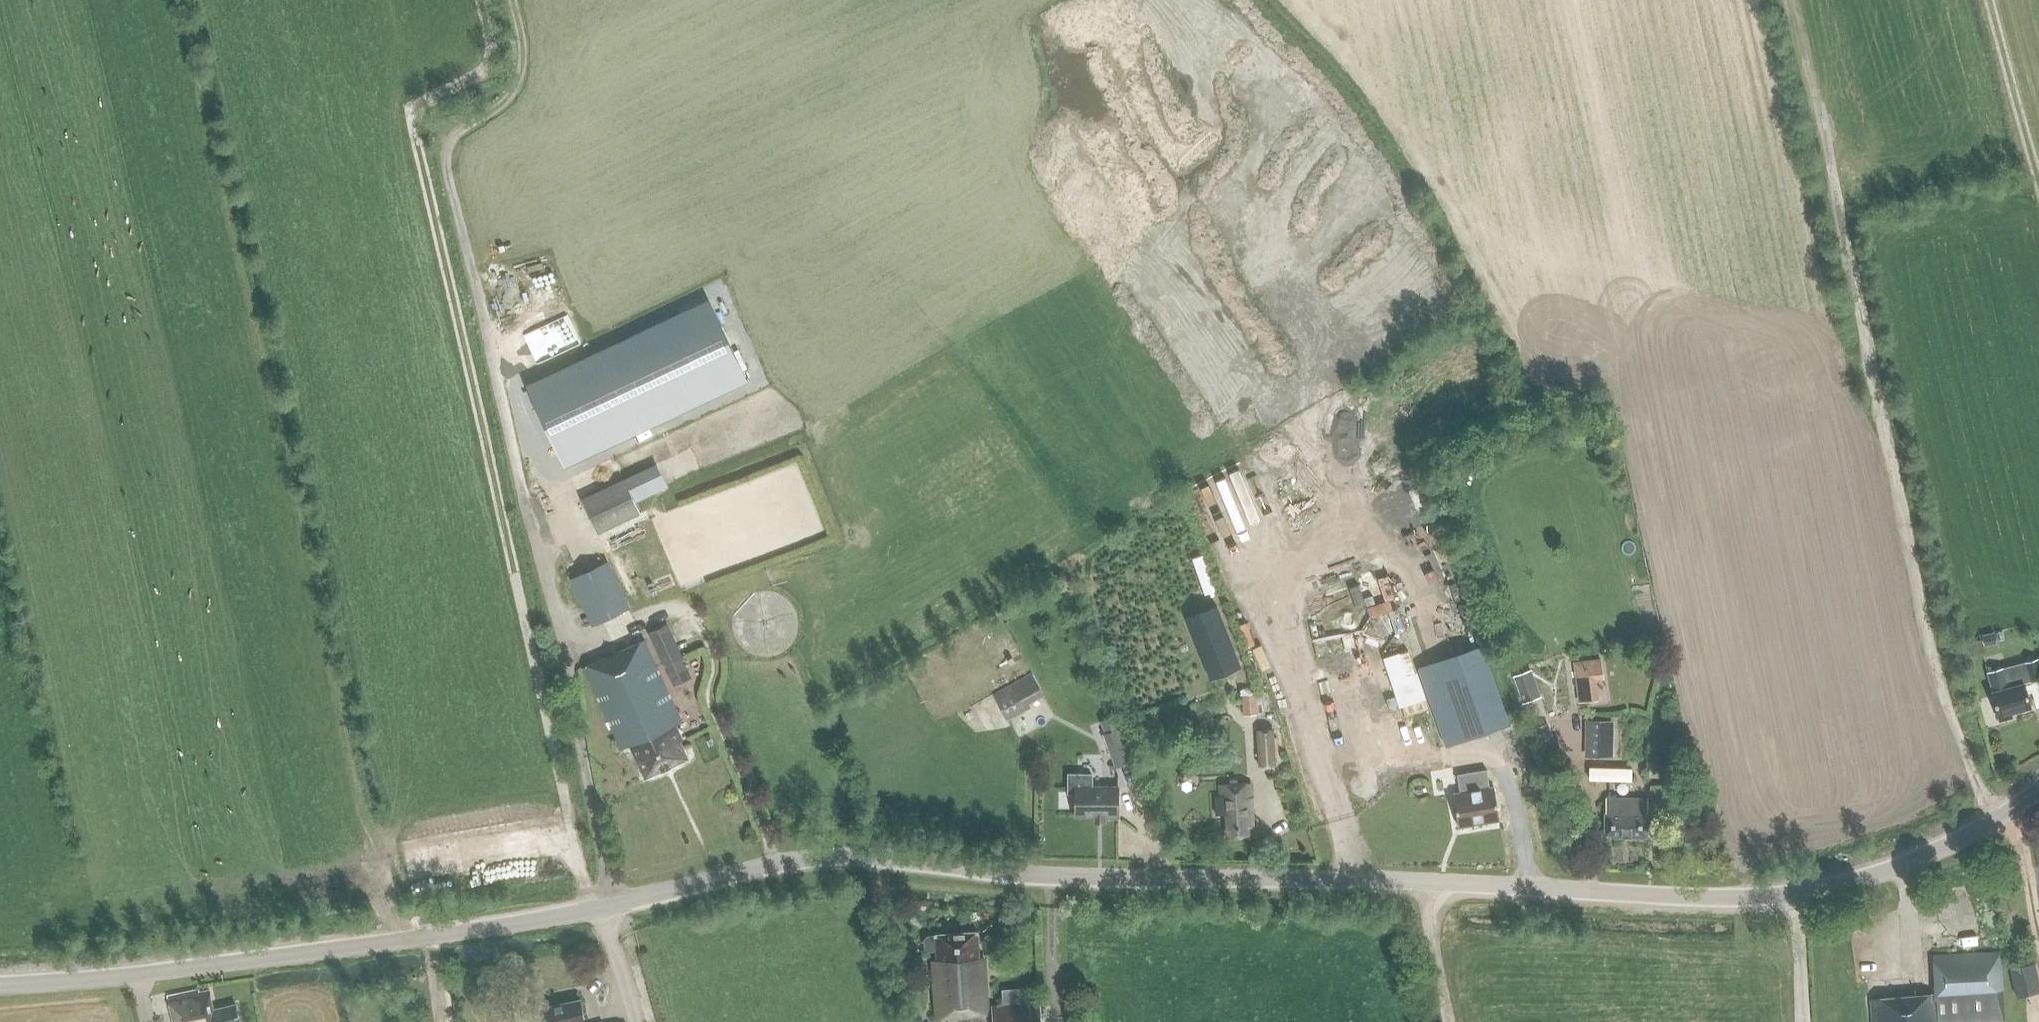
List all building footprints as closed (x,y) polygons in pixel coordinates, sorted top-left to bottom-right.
[(563,462),(744,377),(709,301),(527,386),(563,462)] [(641,514),(624,478),(580,498),(597,534),(641,514)] [(629,545),(611,551),(625,595),(644,588),(629,545)] [(569,579),(592,626),(629,608),(606,561),(569,579)] [(1203,665),(1233,652),(1215,608),(1184,621),(1203,665)] [(682,656),(666,624),(648,632),(671,678),(687,670),(681,657),(682,656)] [(644,778),(687,759),(680,741),(683,740),(676,725),(682,722),(643,638),(583,665),(622,750),(630,748),(644,778)] [(1482,646),(1418,668),(1445,745),(1506,725),(1507,725),(1509,724),(1482,646)] [(2038,678),(2038,663),(2038,658),(2002,667),(1986,671),(1992,691),(1989,691),(1998,722),(2012,718),(2010,712),(2030,706),(2024,682),(2038,678)] [(1512,675),(1522,703),(1540,696),(1530,669),(1512,675)] [(1044,694),(1032,673),(992,695),(1006,719),(1028,707),(1027,704),(1044,694)] [(1256,714),(1255,693),(1241,693),(1242,715),(1256,714)] [(1121,716),(1116,718),(1101,723),(1105,734),(1103,735),(1115,767),(1138,758),(1121,716)] [(1613,720),(1585,720),(1584,757),(1613,757),(1613,720)] [(1275,765),(1273,728),(1256,729),(1257,766),(1275,765)] [(1589,764),(1588,778),(1632,779),(1632,765),(1589,764)] [(1457,827),(1499,821),(1493,787),(1489,787),(1486,769),(1456,774),(1459,792),(1452,793),(1457,827)] [(1105,818),(1118,818),(1118,786),(1090,786),(1090,774),(1067,774),(1066,792),(1074,792),(1073,816),(1093,816),(1093,824),(1105,824),(1105,818)] [(1215,796),(1216,813),(1221,812),(1221,814),(1227,813),(1228,835),(1248,834),(1247,826),(1253,826),(1251,784),(1219,785),(1220,796),(1215,796)] [(1647,811),(1647,798),(1605,798),(1605,809),(1604,809),(1604,836),(1647,837),(1647,811)] [(935,933),(935,935),(928,935),(925,939),(925,946),(928,949),(936,949),(936,960),(932,960),(936,1017),(988,1013),(985,957),(979,957),(977,931),(935,933)] [(1999,952),(1932,957),(1933,995),(1871,1000),(1873,1021),(2004,1021),(1999,952)] [(2035,963),(2010,969),(2016,997),(2038,992),(2038,983),(2035,963)] [(929,986),(929,974),(919,974),(919,986),(929,986)] [(169,996),(175,1021),(241,1021),(237,1004),(215,1009),(210,990),(200,992),(199,989),(169,996)] [(580,999),(535,1008),(538,1021),(584,1021),(580,999)] [(992,1021),(1040,1021),(1039,1004),(992,1006),(992,1021)]
